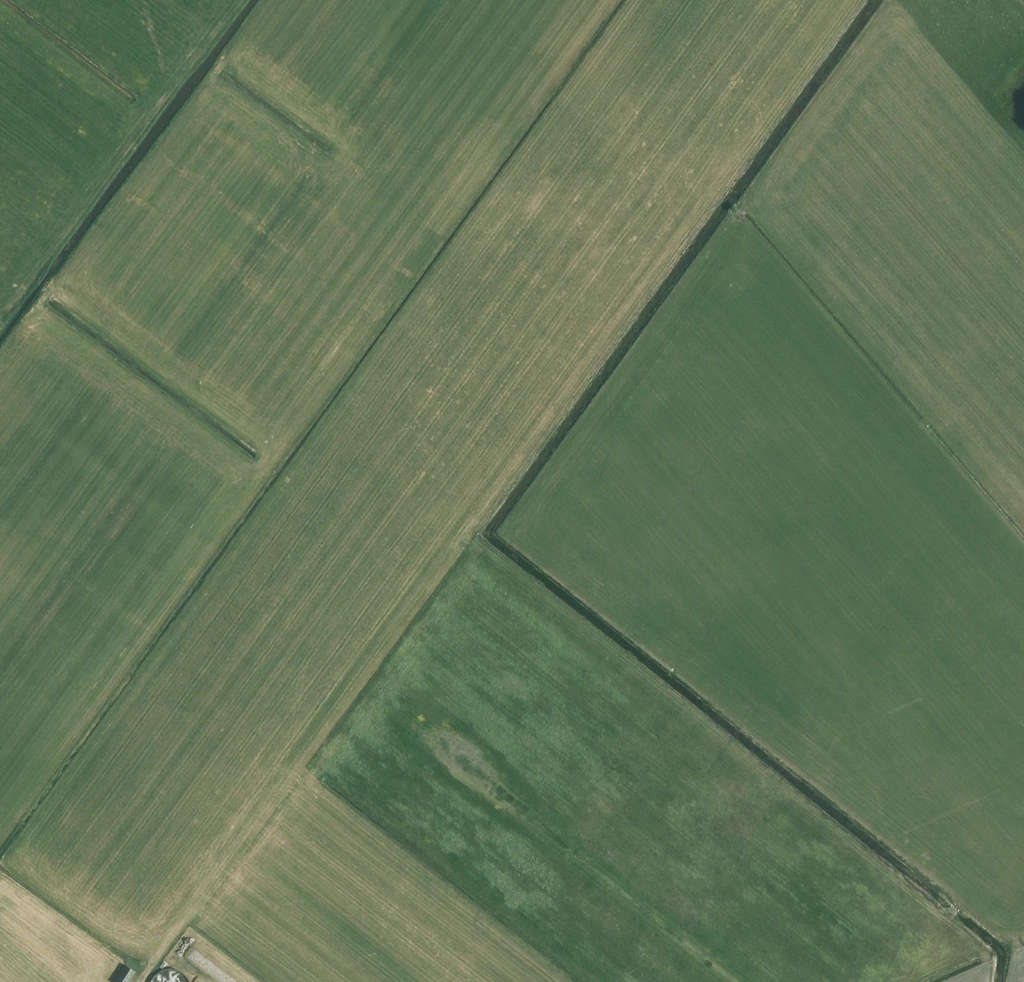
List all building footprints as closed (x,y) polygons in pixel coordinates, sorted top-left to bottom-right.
[(115,981),(128,981),(135,972),(126,966),(115,981)]
